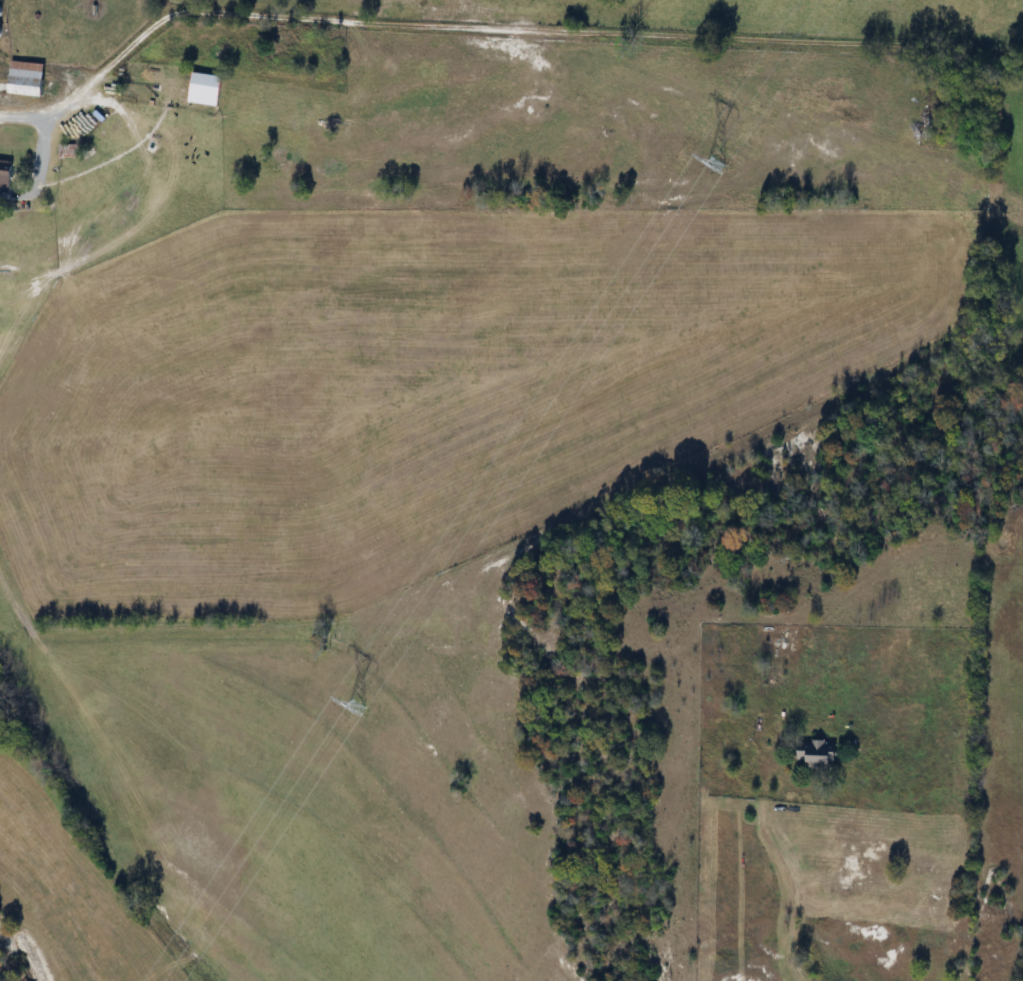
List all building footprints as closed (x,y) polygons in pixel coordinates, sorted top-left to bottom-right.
[(46,64),(12,63),(11,96),(44,98),(46,64)] [(226,74),(192,71),(189,108),(222,111),(226,74)] [(83,158),(83,146),(60,146),(60,158),(83,158)] [(15,163),(0,161),(0,188),(11,189),(15,163)] [(807,763),(807,771),(836,772),(837,744),(800,743),(800,763),(807,763)]
